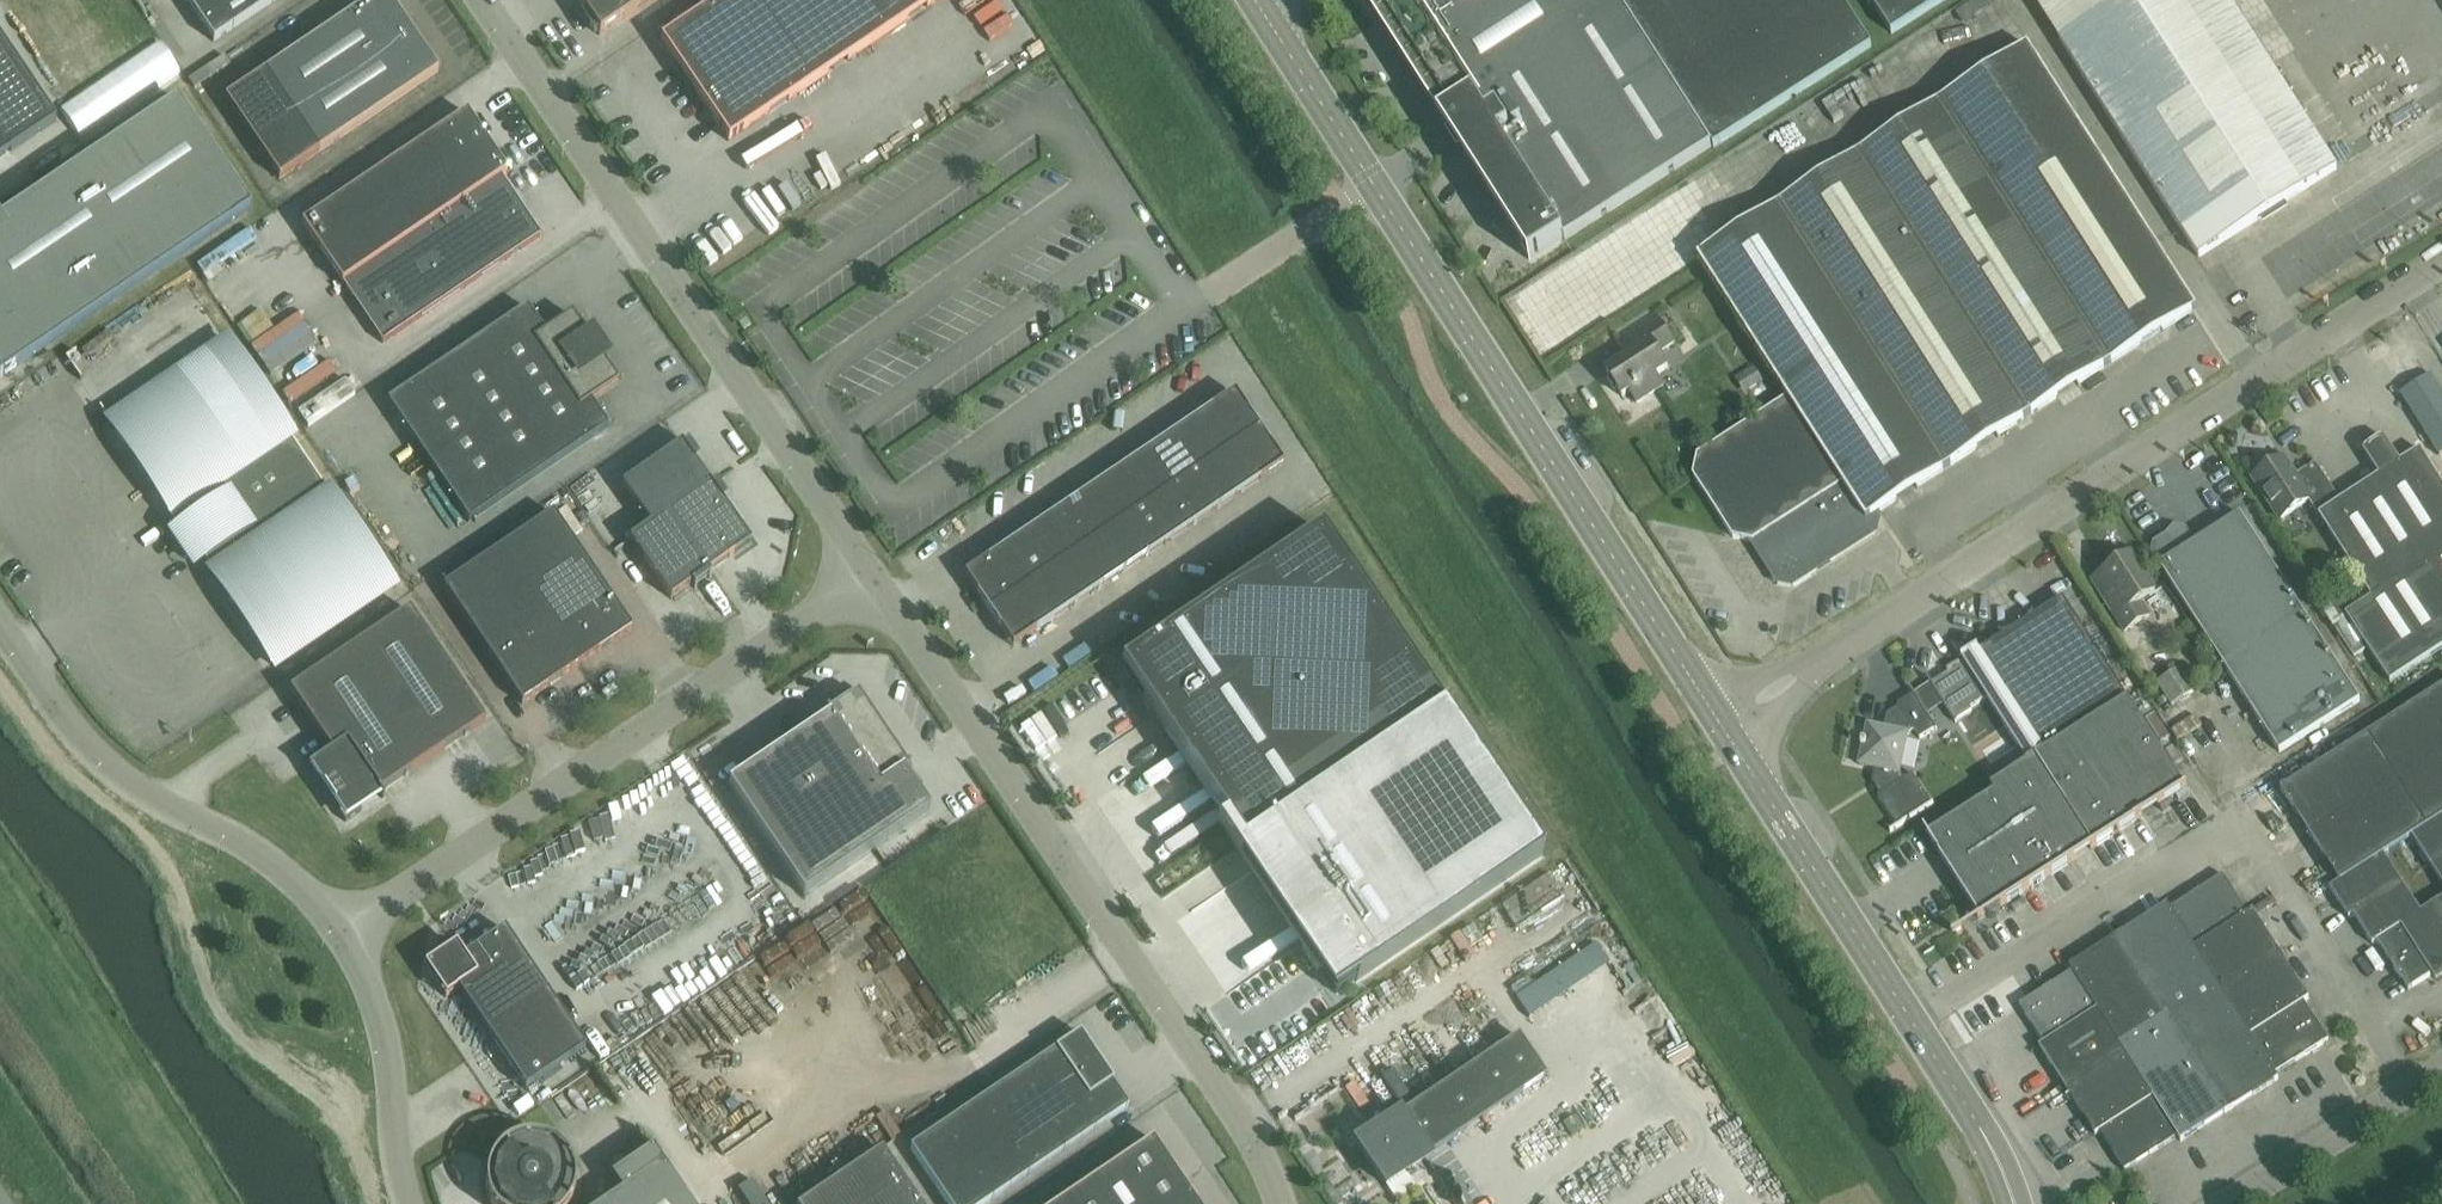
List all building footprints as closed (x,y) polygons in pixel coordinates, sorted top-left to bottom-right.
[(213,42),(275,0),(185,0),(213,42)] [(390,0),(371,0),(225,99),(279,179),(438,71),(390,0)] [(584,13),(579,16),(594,37),(598,34),(599,36),(652,0),(575,0),(584,13)] [(937,0),(720,0),(660,41),(728,141),(937,0)] [(1562,237),(1564,240),(1712,145),(1713,148),(1871,46),(1841,0),(1363,0),(1368,7),(1371,5),(1492,194),(1531,256),(1562,237)] [(1891,34),(1944,0),(1870,0),(1891,34)] [(2229,0),(2062,0),(2078,25),(2058,38),(2198,257),(2336,168),(2229,0)] [(56,121),(0,38),(0,159),(56,121)] [(2027,45),(1858,154),(2027,417),(2196,309),(2027,45)] [(188,80),(194,88),(230,64),(224,56),(188,80)] [(0,218),(0,224),(5,231),(0,234),(0,378),(251,208),(177,99),(0,218)] [(898,103),(883,115),(904,141),(919,128),(898,103)] [(342,284),(500,177),(507,172),(466,113),(301,224),(342,284)] [(2027,417),(1858,154),(1697,257),(1787,398),(1697,455),(1693,476),(1732,537),(1752,542),(1777,582),(1791,585),(1816,570),(1814,567),(1827,558),(1829,561),(1875,531),(1878,517),(1876,514),(2027,417)] [(500,177),(342,284),(382,343),(541,236),(500,177)] [(1705,177),(1690,197),(1702,207),(1717,187),(1705,177)] [(544,333),(527,307),(387,402),(468,522),(608,428),(590,402),(618,384),(602,361),(607,358),(591,334),(586,337),(571,315),(544,333)] [(1663,386),(1656,375),(1667,368),(1658,353),(1674,343),(1655,314),(1623,335),(1634,353),(1605,371),(1609,378),(1607,380),(1614,392),(1617,390),(1621,397),(1629,392),(1636,403),(1663,386)] [(751,325),(745,317),(738,322),(744,330),(751,325)] [(183,527),(173,534),(194,565),(204,558),(212,570),(210,572),(274,667),(393,586),(329,492),(328,492),(290,437),(291,436),(227,341),(108,422),(172,516),(175,515),(183,527)] [(1052,568),(1076,604),(1282,464),(1234,392),(1004,548),(1028,584),(1052,568)] [(2441,428),(2441,393),(2418,406),(2433,433),(2441,428)] [(2318,515),(2370,597),(2371,599),(2367,601),(2346,615),(2390,682),(2441,648),(2441,485),(2419,449),(2399,462),(2384,437),(2363,450),(2378,476),(2339,501),(2318,515)] [(696,587),(695,585),(707,577),(708,579),(711,577),(708,573),(750,543),(722,503),(727,500),(725,497),(723,499),(714,487),(716,485),(715,483),(710,486),(694,463),(699,460),(697,458),(695,459),(686,447),(688,445),(687,443),(682,446),(680,444),(621,485),(649,525),(628,540),(670,599),(691,585),(694,589),(696,587)] [(2318,515),(2339,501),(2315,463),(2295,476),(2283,458),(2253,478),(2280,519),(2308,500),(2318,515)] [(504,546),(583,663),(632,630),(553,513),(504,546)] [(2194,543),(2190,536),(2184,527),(2173,525),(2166,534),(2153,542),(2151,553),(2223,666),(2279,752),(2359,701),(2303,614),(2239,514),(2194,543)] [(1241,846),(1442,710),(1320,530),(1120,666),(1241,846)] [(583,663),(504,546),(443,587),(522,704),(583,663)] [(1028,584),(1004,548),(964,575),(988,611),(1028,584)] [(2130,556),(2105,571),(2092,580),(2109,606),(2125,631),(2149,616),(2140,602),(2154,593),(2130,556)] [(1052,568),(1028,584),(988,611),(1012,647),(1076,604),(1052,568)] [(2035,757),(2127,699),(2063,599),(1979,652),(1977,648),(1961,658),(1966,667),(1950,677),(1947,672),(1930,683),(1954,721),(1971,710),(1970,708),(1986,698),(1989,702),(1955,724),(1951,719),(1949,720),(1946,717),(1938,722),(1940,726),(1939,727),(1942,732),(1938,735),(1945,746),(1996,713),(2027,763),(2035,757)] [(358,806),(378,793),(382,798),(384,797),(381,792),(485,722),(409,610),(289,691),(331,753),(308,768),(309,770),(315,766),(337,798),(331,802),(345,822),(361,811),(358,806)] [(2182,666),(2156,682),(2169,705),(2196,689),(2182,666)] [(2280,791),(2339,882),(2339,883),(2384,855),(2412,837),(2411,836),(2441,817),(2441,687),(2280,791)] [(908,764),(906,765),(881,728),(883,727),(858,689),(843,699),(844,702),(830,712),(828,709),(826,711),(829,716),(728,785),(803,896),(930,811),(903,771),(909,766),(908,764)] [(1862,747),(1858,765),(1878,769),(1875,779),(1876,784),(1882,793),(1877,796),(1897,827),(1932,805),(1912,774),(1903,779),(1899,772),(1907,735),(1914,730),(1919,738),(1936,728),(1914,694),(1898,704),(1901,709),(1892,715),(1889,718),(1886,729),(1867,725),(1863,742),(1861,742),(1861,747),(1862,747)] [(2127,699),(2035,757),(2093,848),(2187,788),(2186,787),(2184,788),(2127,699)] [(1442,710),(1241,846),(1232,852),(1292,941),(1316,976),(1321,973),(1335,995),(1541,856),(1442,710)] [(2177,736),(2199,726),(2193,715),(2171,725),(2177,736)] [(2027,763),(1923,830),(1938,854),(1944,850),(1986,916),(1990,919),(1994,919),(1998,917),(1999,913),(1998,909),(2093,848),(2035,757),(2027,763)] [(2411,836),(2412,837),(2430,865),(2441,858),(2441,817),(2411,836)] [(2384,855),(2403,884),(2421,912),(2434,903),(2441,898),(2441,884),(2430,865),(2412,837),(2384,855)] [(2339,883),(2339,882),(2329,889),(2348,918),(2353,915),(2353,916),(2353,915),(2403,884),(2384,855),(2339,883)] [(2430,865),(2441,884),(2441,858),(2430,865)] [(2248,914),(2247,913),(2223,875),(2195,892),(2220,931),(2248,914)] [(2421,912),(2403,884),(2353,915),(2353,916),(2371,944),(2376,941),(2401,925),(2421,912)] [(2195,892),(2170,909),(2169,909),(2194,948),(2220,931),(2195,892)] [(2421,912),(2401,925),(2432,974),(2431,974),(2434,979),(2441,974),(2441,916),(2434,903),(2421,912)] [(2166,904),(2117,935),(2167,1013),(2215,982),(2194,948),(2169,909),(2170,909),(2166,904)] [(2220,931),(2194,948),(2215,982),(2222,992),(2280,955),(2252,910),(2247,913),(2248,914),(2220,931)] [(2432,974),(2401,925),(2376,941),(2407,990),(2431,974),(2432,974)] [(457,990),(525,1089),(585,1049),(504,929),(464,956),(456,944),(424,966),(445,998),(457,990)] [(1510,983),(1522,1003),(1603,951),(1591,932),(1510,983)] [(2167,1013),(2117,935),(2069,967),(2072,971),(2097,1010),(2118,1044),(2167,1013)] [(2308,999),(2280,955),(2222,992),(2249,1035),(2276,1018),(2303,1001),(2303,1002),(2308,999)] [(2072,971),(2018,1005),(2043,1044),(2044,1044),(2097,1010),(2072,971)] [(2215,982),(2167,1013),(2229,1110),(2278,1079),(2275,1074),(2274,1075),(2249,1035),(2222,992),(2215,982)] [(2328,1040),(2303,1002),(2303,1001),(2276,1018),(2301,1058),(2328,1040)] [(2044,1044),(2043,1044),(2038,1047),(2066,1091),(2125,1054),(2118,1044),(2097,1010),(2044,1044)] [(2229,1110),(2167,1013),(2118,1044),(2125,1054),(2152,1097),(2178,1136),(2177,1137),(2180,1142),(2229,1110)] [(2301,1058),(2276,1018),(2249,1035),(2274,1075),(2275,1074),(2301,1058)] [(1110,1081),(1099,1065),(1101,1064),(1099,1062),(1096,1064),(1090,1056),(1094,1054),(1092,1052),(1091,1053),(1080,1036),(1081,1035),(1080,1033),(910,1148),(947,1203),(986,1203),(1128,1108),(1112,1084),(1113,1082),(1112,1080),(1110,1081)] [(1385,1185),(1545,1077),(1517,1035),(1357,1144),(1385,1185)] [(2125,1054),(2066,1091),(2095,1135),(2099,1132),(2099,1131),(2152,1097),(2125,1054)] [(2178,1136),(2152,1097),(2099,1131),(2099,1132),(2124,1171),(2177,1137),(2178,1136)] [(879,1099),(870,1105),(883,1125),(892,1118),(879,1099)] [(571,1201),(575,1189),(575,1176),(571,1163),(564,1153),(554,1144),(542,1139),(530,1138),(517,1140),(505,1145),(496,1153),(489,1164),(485,1177),(486,1190),(489,1202),(491,1203),(569,1203),(571,1201)] [(1153,1140),(1120,1162),(1140,1191),(1173,1169),(1153,1140)] [(652,1149),(611,1177),(621,1192),(604,1203),(689,1203),(663,1165),(666,1161),(653,1151),(652,1149)] [(802,1203),(917,1203),(918,1203),(882,1150),(802,1203)] [(1439,1196),(1473,1180),(1463,1159),(1429,1174),(1439,1196)] [(1120,1162),(1091,1181),(1107,1203),(1148,1203),(1140,1191),(1120,1162)] [(1140,1191),(1148,1203),(1182,1203),(1192,1197),(1173,1169),(1140,1191)] [(1091,1181),(1063,1200),(1065,1203),(1107,1203),(1091,1181)] [(1777,1203),(1795,1203),(1790,1196),(1777,1203)]
